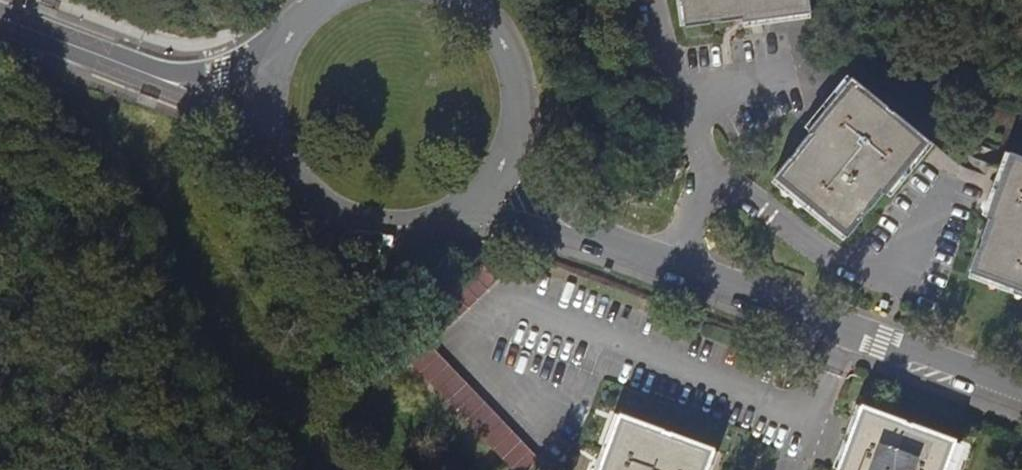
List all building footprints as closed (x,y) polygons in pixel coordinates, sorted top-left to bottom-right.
[(813,0),(685,0),(688,25),(744,17),(745,21),(814,12),(813,0)] [(811,134),(775,177),(848,237),(884,193),(887,196),(931,143),(852,77),(808,131),(811,134)] [(970,272),(1021,291),(1021,157),(1011,152),(987,217),(990,219),(970,272)] [(385,348),(403,368),(409,362),(511,469),(525,469),(538,458),(430,344),(497,280),(478,260),(385,348)] [(838,469),(945,469),(956,439),(860,403),(836,467),(839,469),(838,469)] [(714,448),(620,413),(598,469),(706,469),(714,448)]
